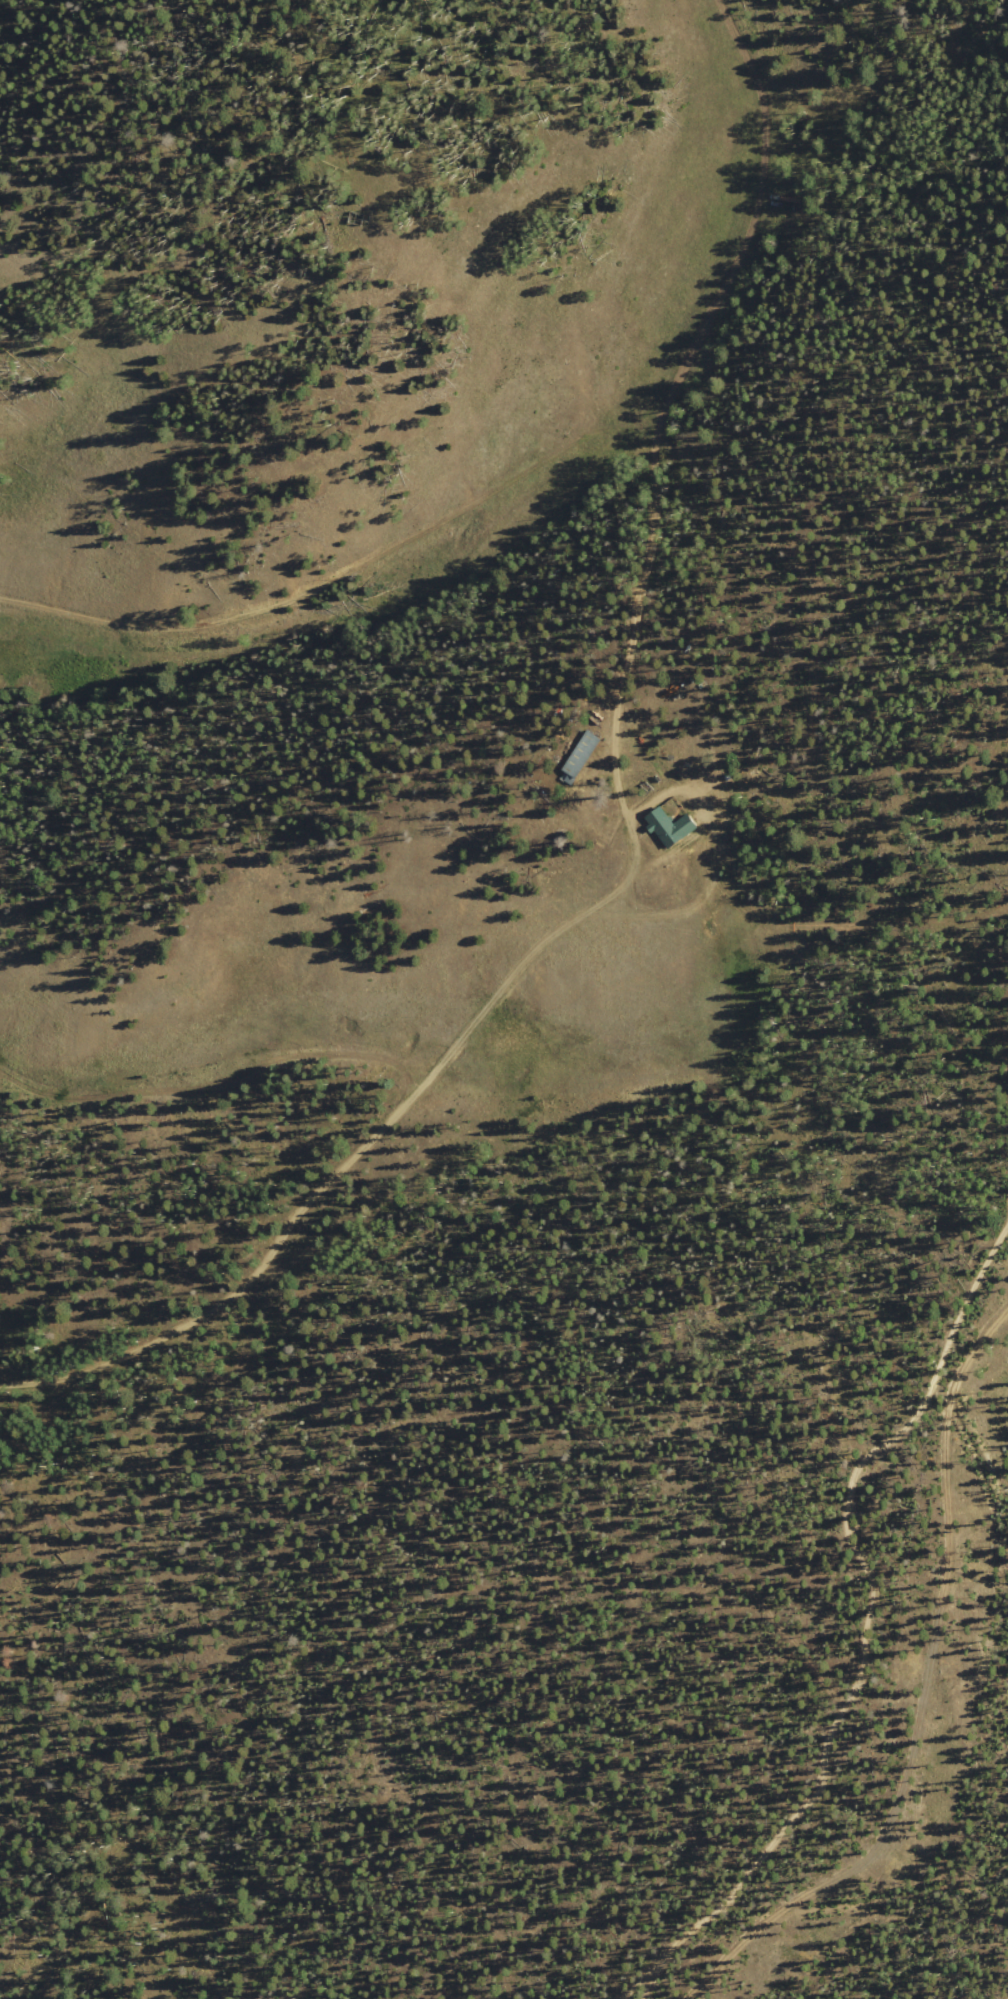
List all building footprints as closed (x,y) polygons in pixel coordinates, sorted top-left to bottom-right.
[(558,777),(572,786),(600,737),(586,729),(558,777)] [(665,849),(697,828),(688,813),(672,823),(661,806),(644,817),(665,849)]
